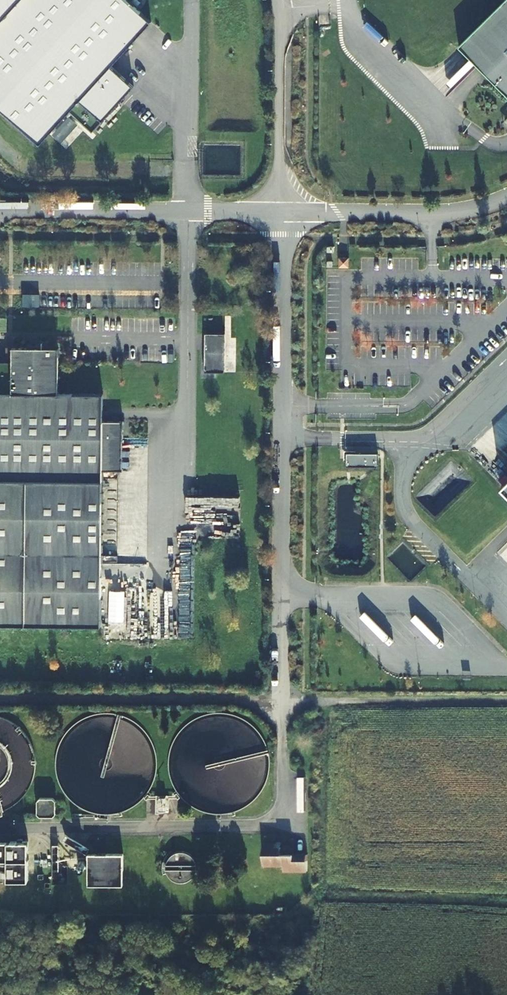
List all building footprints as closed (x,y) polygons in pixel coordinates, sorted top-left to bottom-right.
[(39,144),(70,112),(92,133),(134,86),(112,66),(152,22),(128,0),(0,0),(0,108),(39,144)] [(458,46),(506,95),(506,0),(505,0),(458,46)] [(340,258),(339,267),(348,267),(348,258),(340,258)] [(205,334),(204,342),(225,342),(225,334),(205,334)] [(204,342),(204,372),(224,373),(225,342),(204,342)] [(101,626),(103,470),(103,438),(123,438),(123,421),(103,421),(103,394),(58,394),(59,348),(28,347),(12,347),(12,362),(0,362),(0,625),(101,626)] [(103,438),(103,470),(123,471),(123,438),(103,438)] [(376,467),(376,454),(345,454),(345,467),(376,467)] [(40,800),(37,804),(37,816),(41,819),(55,819),(56,817),(56,803),(55,800),(40,800)] [(170,801),(158,801),(157,813),(170,814),(170,801)] [(0,843),(0,858),(9,858),(8,882),(28,882),(29,843),(0,843)] [(264,868),(285,869),(285,871),(296,871),(296,857),(283,856),(283,848),(265,848),(264,868)] [(184,855),(178,856),(176,856),(171,860),(169,863),(167,870),(168,874),(170,879),(175,884),(180,885),(186,885),(192,882),(195,877),(197,874),(196,865),(194,861),(190,857),(184,855)] [(123,857),(92,857),(93,887),(124,886),(123,857)]
